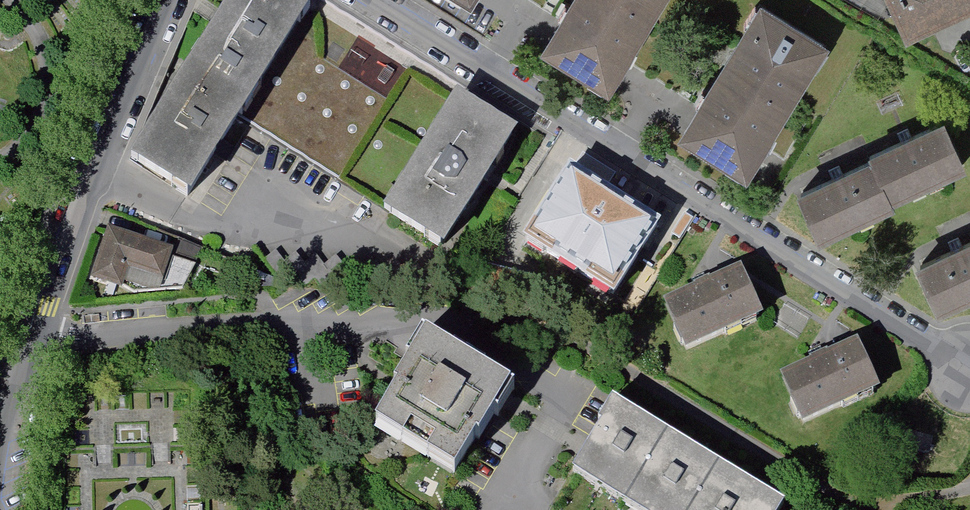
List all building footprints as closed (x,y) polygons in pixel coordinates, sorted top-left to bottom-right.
[(129,160),(190,199),(311,5),(304,0),(231,0),(129,160)] [(244,118),(383,211),(461,88),(322,0),(317,0),(244,118)] [(668,0),(573,0),(548,41),(616,83),(668,0)] [(836,40),(772,0),(767,0),(687,128),(756,170),(836,40)] [(912,35),(969,9),(969,0),(895,0),(912,35)] [(444,250),(519,134),(458,95),(383,211),(444,250)] [(898,210),(969,178),(969,162),(954,127),(875,163),(878,169),(898,210)] [(575,164),(526,240),(619,299),(668,223),(575,164)] [(800,203),(822,251),(901,215),(898,210),(878,169),(800,203)] [(178,243),(112,220),(101,251),(94,270),(127,281),(133,262),(167,274),(178,243)] [(941,320),(969,307),(969,249),(919,272),(941,320)] [(666,305),(688,353),(767,317),(745,269),(666,305)] [(519,387),(432,333),(376,422),(463,476),(519,387)] [(784,379),(806,427),(885,391),(863,343),(784,379)] [(621,394),(577,464),(650,509),(790,509),(794,502),(621,394)]
